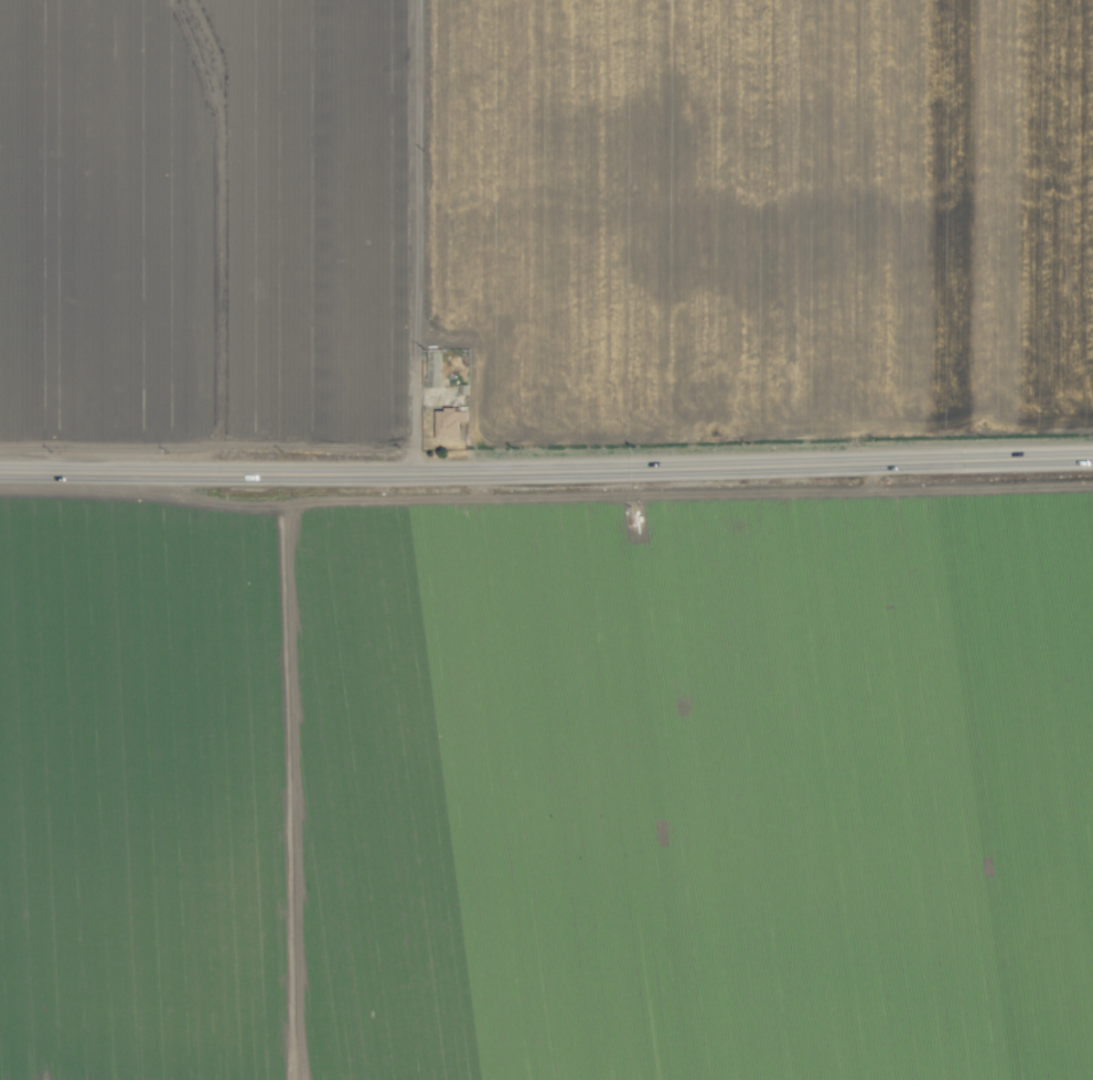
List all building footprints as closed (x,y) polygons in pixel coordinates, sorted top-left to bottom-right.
[(440,387),(440,349),(425,349),(425,387),(440,387)] [(434,409),(435,438),(458,437),(458,422),(466,421),(466,409),(434,409)]
